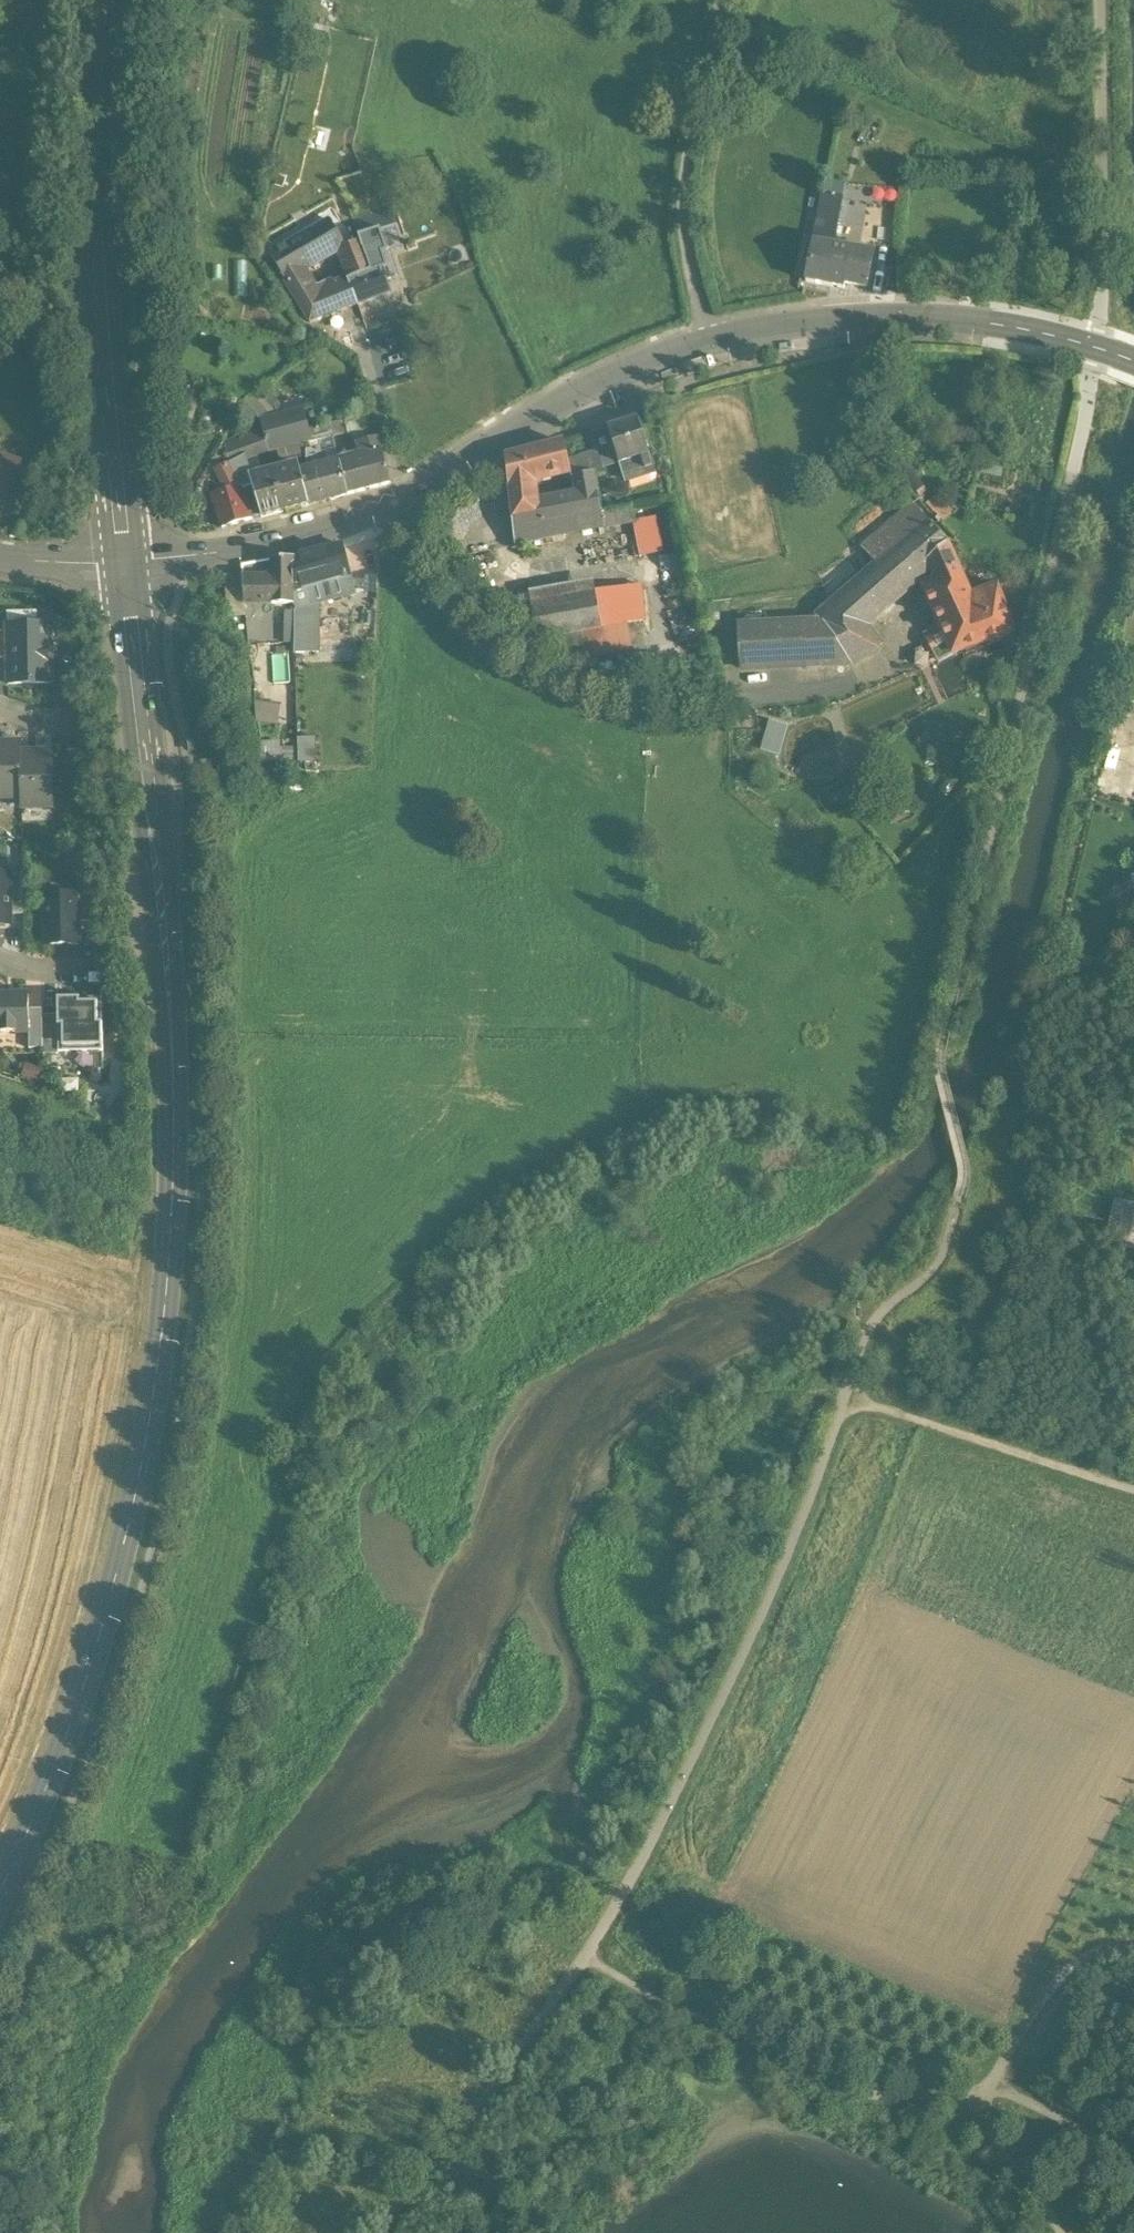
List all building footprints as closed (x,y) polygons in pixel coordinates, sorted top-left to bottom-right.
[(857,186),(825,179),(813,240),(831,244),(841,199),(854,201),(857,186)] [(346,203),(336,181),(328,184),(332,194),(328,195),(334,208),(346,203)] [(330,219),(289,244),(304,269),(338,248),(337,246),(345,244),(330,219)] [(384,230),(359,241),(366,263),(376,261),(392,254),(384,230)] [(345,244),(337,246),(338,248),(350,278),(369,271),(366,263),(359,241),(345,244)] [(832,245),(813,242),(806,282),(844,290),(844,289),(843,289),(850,249),(832,245)] [(289,244),(270,255),(286,282),(307,274),(304,269),(289,244)] [(872,253),(832,245),(850,249),(843,289),(844,289),(844,287),(845,284),(866,288),(872,253)] [(379,271),(376,261),(366,263),(369,271),(371,274),(379,271)] [(371,274),(348,283),(356,304),(385,293),(379,271),(371,274)] [(307,274),(286,282),(309,321),(356,304),(348,283),(319,294),(307,274)] [(279,417),(254,392),(242,403),(261,422),(279,417)] [(279,417),(261,422),(263,431),(268,450),(307,441),(307,430),(309,429),(303,410),(279,417)] [(372,414),(354,419),(363,457),(382,452),(372,414)] [(636,419),(606,429),(615,455),(618,465),(641,458),(647,455),(648,455),(636,419)] [(309,429),(307,430),(307,441),(306,466),(307,470),(320,467),(323,466),(319,427),(309,429)] [(596,453),(599,461),(615,455),(606,429),(590,435),(596,453)] [(263,431),(246,434),(246,439),(249,455),(268,450),(263,431)] [(249,455),(246,439),(225,448),(229,465),(231,468),(249,455)] [(563,443),(506,458),(510,488),(531,482),(569,473),(567,462),(563,443)] [(363,457),(339,463),(347,495),(390,485),(382,452),(363,457)] [(596,453),(567,462),(569,473),(570,479),(574,478),(574,479),(594,475),(594,479),(604,476),(599,461),(596,453)] [(250,478),(249,455),(231,468),(239,487),(250,478)] [(647,455),(641,458),(645,470),(651,468),(647,455)] [(10,492),(19,465),(0,459),(0,489),(10,492)] [(307,470),(299,472),(308,505),(347,495),(339,463),(323,466),(320,467),(307,470)] [(229,465),(218,471),(227,490),(239,487),(231,468),(229,465)] [(298,467),(273,473),(283,512),(308,505),(299,472),(298,467)] [(273,473),(250,478),(262,517),(283,512),(273,473)] [(594,475),(574,479),(576,494),(583,532),(633,522),(634,522),(631,507),(600,513),(594,479),(594,475)] [(531,482),(510,488),(512,507),(535,502),(531,482)] [(227,490),(212,495),(222,528),(251,519),(239,487),(227,490)] [(931,500),(941,519),(961,508),(950,489),(931,500)] [(535,502),(512,507),(516,545),(583,532),(576,494),(535,502)] [(912,505),(863,548),(883,570),(903,552),(932,527),(912,505)] [(634,522),(633,522),(638,548),(661,544),(656,518),(634,522)] [(932,527),(903,552),(919,571),(928,562),(948,545),(932,527)] [(948,545),(928,562),(919,571),(922,586),(943,634),(953,654),(1014,633),(997,588),(971,597),(948,545)] [(340,546),(293,560),(292,591),(304,588),(348,577),(340,546)] [(883,570),(822,624),(849,664),(876,651),(858,624),(919,571),(903,552),(883,570)] [(293,560),(273,561),(272,579),(272,604),(292,604),(292,591),(293,560)] [(348,577),(304,588),(308,603),(309,606),(353,596),(348,577)] [(272,579),(242,579),(244,603),(272,604),(272,579)] [(528,593),(530,605),(595,594),(593,581),(528,593)] [(641,585),(595,594),(601,629),(644,621),(641,585)] [(580,633),(601,629),(595,594),(530,605),(537,641),(558,637),(580,633)] [(297,608),(296,607),(294,643),(296,643),(308,644),(309,628),(309,610),(297,608)] [(822,624),(737,628),(740,670),(807,666),(830,665),(849,664),(822,624)] [(51,685),(50,626),(7,627),(7,633),(7,660),(8,685),(51,685)] [(317,628),(309,628),(308,644),(296,643),(296,652),(317,652),(317,628)] [(580,633),(558,637),(561,665),(583,669),(580,633)] [(943,634),(928,641),(938,662),(953,654),(943,634)] [(830,665),(807,666),(808,678),(831,677),(830,665)] [(257,726),(281,727),(282,700),(258,699),(257,726)] [(299,760),(318,759),(317,735),(299,735),(299,760)] [(263,760),(296,759),(295,738),(262,739),(263,760)] [(24,802),(25,760),(25,750),(0,749),(0,802),(24,802)] [(221,755),(209,755),(210,771),(222,770),(221,755)] [(58,760),(25,760),(24,802),(24,809),(57,810),(58,760)] [(9,877),(0,877),(0,926),(10,926),(10,917),(9,877)] [(23,917),(23,877),(9,877),(10,917),(23,917)] [(93,888),(78,888),(78,897),(79,924),(94,924),(93,888)] [(78,897),(45,898),(46,946),(79,946),(79,924),(78,897)] [(28,996),(0,996),(0,1034),(29,1033),(29,1014),(28,996)] [(102,1052),(102,999),(73,1000),(73,1004),(57,1004),(58,1015),(58,1053),(102,1052)] [(41,1013),(29,1014),(29,1033),(30,1053),(43,1053),(42,1016),(41,1013)] [(58,1015),(42,1016),(43,1053),(43,1056),(58,1055),(58,1053),(58,1015)] [(1113,1203),(1105,1247),(1133,1252),(1133,1207),(1113,1203)]
